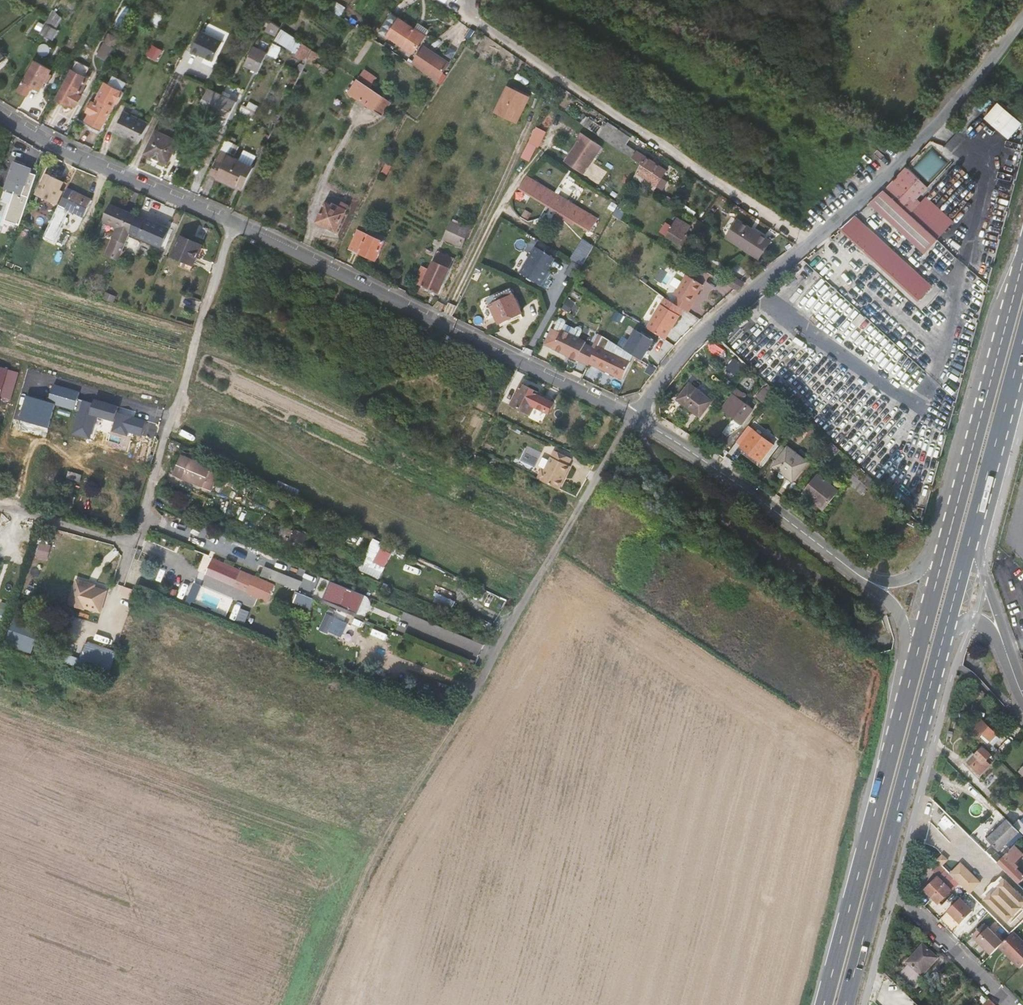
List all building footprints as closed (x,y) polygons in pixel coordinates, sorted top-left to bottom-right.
[(126,24),(134,9),(125,4),(117,19),(126,24)] [(421,33),(393,14),(380,32),(408,51),(421,33)] [(205,21),(192,51),(217,61),(229,31),(205,21)] [(46,22),(41,31),(54,38),(59,29),(46,22)] [(272,22),(268,30),(277,34),(281,26),(272,22)] [(302,42),(282,28),(276,38),(297,51),(302,42)] [(99,54),(109,59),(119,36),(108,32),(99,54)] [(274,42),(269,53),(278,57),(283,46),(274,42)] [(311,48),(302,42),(297,51),(307,57),(311,48)] [(161,49),(150,44),(147,50),(158,56),(161,49)] [(447,62),(423,46),(412,62),(436,78),(447,62)] [(307,57),(306,58),(313,62),(318,53),(311,48),(307,57)] [(255,54),(253,59),(262,63),(265,58),(255,54)] [(32,68),(25,79),(42,89),(46,81),(48,77),(32,68)] [(73,70),(59,97),(66,101),(67,98),(75,103),(77,104),(82,95),(80,94),(89,78),(73,70)] [(357,79),(347,93),(373,110),(382,97),(357,79)] [(125,91),(107,82),(96,103),(94,101),(89,110),(91,111),(94,113),(89,124),(101,131),(117,100),(120,102),(125,91)] [(508,85),(494,113),(518,124),(531,96),(508,85)] [(237,99),(209,86),(200,104),(222,115),(228,118),(237,99)] [(1022,123),(1022,122),(999,101),(985,117),(1009,139),(1022,123)] [(245,104),(240,111),(249,116),(254,109),(245,104)] [(125,110),(116,130),(140,142),(150,122),(125,110)] [(91,111),(85,123),(89,124),(94,113),(91,111)] [(609,143),(614,136),(608,131),(588,117),(583,125),(609,143)] [(161,123),(157,130),(172,137),(175,130),(161,123)] [(608,131),(614,136),(627,144),(631,138),(619,129),(612,124),(608,131)] [(536,128),(530,142),(537,145),(539,146),(546,133),(536,128)] [(157,130),(146,152),(168,163),(179,141),(172,137),(157,130)] [(602,144),(581,132),(577,139),(579,140),(566,161),(585,173),(602,144)] [(609,143),(633,159),(638,152),(627,144),(614,136),(609,143)] [(886,186),(909,207),(914,202),(922,193),(956,156),(934,136),(906,166),(906,173),(899,173),(886,186)] [(221,152),(214,165),(247,181),(253,167),(251,166),(256,156),(243,150),(238,160),(227,155),(228,153),(234,155),(238,146),(225,140),(219,151),(221,152)] [(537,145),(530,142),(523,156),(530,160),(537,145)] [(633,159),(641,164),(662,178),(666,171),(658,166),(652,161),(638,152),(633,159)] [(386,163),(382,172),(387,174),(390,165),(386,163)] [(662,178),(641,164),(636,173),(656,186),(661,190),(666,182),(662,178)] [(15,165),(7,190),(27,197),(35,172),(15,165)] [(48,174),(38,196),(54,204),(65,183),(48,174)] [(526,176),(519,187),(591,231),(598,220),(526,176)] [(912,215),(882,186),(871,197),(919,242),(929,231),(916,218),(912,215)] [(75,192),(67,207),(85,217),(93,201),(75,192)] [(922,193),(914,202),(927,214),(935,206),(922,193)] [(330,198),(327,205),(332,207),(334,205),(340,208),(342,204),(330,198)] [(327,205),(317,223),(336,232),(349,207),(342,204),(340,208),(334,205),(332,207),(327,205)] [(119,227),(108,251),(120,257),(138,216),(110,205),(107,212),(109,213),(105,220),(119,227)] [(935,206),(927,214),(931,218),(939,210),(935,206)] [(842,229),(918,299),(931,288),(854,217),(842,229)] [(668,225),(663,233),(684,246),(688,238),(685,235),(690,226),(677,218),(671,227),(668,225)] [(20,226),(1,220),(0,224),(0,229),(9,232),(17,234),(20,226)] [(148,221),(141,236),(160,244),(167,229),(148,221)] [(736,228),(728,240),(759,261),(767,248),(770,243),(739,222),(736,228)] [(453,224),(445,239),(463,247),(471,228),(469,227),(467,230),(453,224)] [(50,225),(44,237),(51,240),(57,229),(50,225)] [(35,230),(20,226),(17,234),(33,239),(35,230)] [(358,231),(349,249),(376,261),(384,243),(358,231)] [(182,237),(174,256),(184,261),(181,266),(191,271),(202,245),(182,237)] [(555,260),(536,249),(521,275),(539,286),(542,285),(545,281),(544,278),(555,260)] [(445,256),(442,255),(439,253),(431,270),(425,268),(422,276),(418,284),(439,294),(454,260),(445,256)] [(788,273),(792,277),(801,270),(798,265),(788,273)] [(702,266),(695,274),(721,296),(728,288),(702,266)] [(673,303),(683,309),(687,312),(692,305),(691,304),(702,285),(685,275),(673,294),(677,296),(673,303)] [(733,275),(728,283),(740,291),(745,282),(733,275)] [(493,298),(486,301),(489,307),(498,325),(521,314),(510,291),(493,298)] [(664,298),(646,329),(664,340),(683,309),(673,303),(664,298)] [(566,301),(562,310),(568,313),(567,315),(571,317),(576,307),(566,301)] [(564,326),(560,333),(576,340),(581,331),(576,328),(574,329),(573,331),(564,326)] [(558,338),(552,351),(587,368),(595,352),(583,347),(584,344),(576,340),(560,333),(558,338)] [(558,338),(552,336),(545,351),(550,354),(552,351),(558,338)] [(604,352),(596,369),(622,381),(630,365),(604,352)] [(737,375),(744,365),(735,358),(727,368),(737,375)] [(22,420),(50,427),(55,403),(83,410),(77,432),(89,435),(94,414),(116,420),(119,407),(79,397),(80,391),(54,384),(50,401),(28,395),(22,420)] [(691,384),(680,399),(702,417),(714,402),(691,384)] [(522,386),(512,406),(530,416),(534,408),(546,414),(552,404),(533,393),(529,392),(530,389),(522,386)] [(766,408),(776,396),(767,389),(757,401),(766,408)] [(734,396),(723,410),(735,419),(736,417),(745,423),(754,410),(743,402),(746,397),(738,390),(734,396)] [(936,417),(948,420),(952,407),(940,403),(936,417)] [(131,420),(119,417),(116,428),(143,436),(147,420),(132,416),(131,420)] [(804,420),(798,426),(808,435),(813,429),(804,420)] [(752,426),(757,430),(761,425),(756,421),(752,426)] [(752,426),(739,443),(743,445),(741,447),(760,462),(776,443),(757,430),(752,426)] [(840,451),(832,442),(823,453),(832,460),(840,451)] [(535,467),(542,452),(528,445),(520,460),(535,467)] [(787,450),(782,446),(774,458),(778,461),(787,450)] [(788,447),(787,450),(778,461),(774,467),(782,473),(784,470),(795,478),(807,461),(788,447)] [(536,478),(559,488),(569,467),(566,466),(569,459),(552,451),(542,471),(540,470),(536,478)] [(184,461),(186,457),(183,455),(175,475),(203,487),(206,479),(199,476),(202,469),(184,461)] [(792,483),(795,478),(784,470),(782,473),(780,475),(792,483)] [(819,475),(804,495),(817,505),(820,502),(826,507),(824,510),(839,491),(819,475)] [(62,493),(60,500),(73,503),(75,496),(62,493)] [(277,535),(305,545),(309,534),(281,524),(277,535)] [(27,529),(23,542),(30,544),(34,531),(27,529)] [(50,560),(52,544),(39,542),(37,558),(50,560)] [(375,543),(362,571),(381,579),(394,551),(375,543)] [(213,557),(206,575),(269,601),(277,583),(213,557)] [(300,591),(304,580),(265,565),(261,575),(300,591)] [(358,613),(366,595),(331,580),(323,599),(358,613)] [(90,586),(79,582),(71,608),(86,613),(86,611),(102,616),(109,595),(97,591),(89,588),(90,586)] [(297,591),(292,601),(311,609),(315,599),(297,591)] [(439,592),(434,601),(452,610),(456,601),(439,592)] [(350,641),(357,625),(327,612),(320,628),(350,641)] [(5,643),(33,654),(42,629),(15,618),(5,643)] [(445,628),(439,644),(478,659),(484,643),(445,628)] [(89,660),(102,666),(106,656),(94,650),(89,660)] [(976,728),(971,732),(984,745),(988,740),(994,745),(1000,739),(996,735),(990,729),(988,726),(982,721),(975,728),(976,728)] [(975,755),(968,763),(980,775),(990,765),(986,761),(991,756),(983,748),(975,755)] [(968,763),(975,755),(973,753),(966,761),(968,763)] [(959,772),(969,781),(974,776),(964,767),(959,772)] [(988,778),(985,779),(984,782),(985,785),(988,786),(990,785),(992,782),(991,779),(988,778)] [(944,821),(949,826),(953,822),(948,818),(944,821)] [(1005,818),(997,826),(999,829),(996,832),(987,840),(999,852),(1012,839),(1017,844),(1022,838),(1022,836),(1005,818)] [(998,863),(1006,872),(1020,884),(1022,881),(1022,875),(1017,869),(1019,868),(1015,864),(1018,861),(1022,855),(1022,854),(1015,846),(998,863)] [(937,861),(942,866),(947,860),(942,855),(937,861)] [(925,891),(938,904),(958,884),(939,864),(933,871),(938,877),(925,891)] [(1022,912),(1022,900),(1005,882),(997,890),(999,892),(994,897),(992,895),(983,904),(1007,928),(1022,912)] [(948,911),(961,924),(973,912),(960,899),(948,911)] [(941,919),(954,931),(961,924),(948,912),(941,919)] [(999,947),(1003,943),(985,924),(973,937),(991,955),(999,947)] [(1021,968),(1022,966),(1022,941),(1014,932),(1003,943),(999,947),(1021,968)] [(923,945),(907,963),(909,966),(901,975),(916,989),(925,979),(922,977),(936,961),(928,953),(930,951),(923,945)] [(928,953),(936,961),(938,959),(930,951),(928,953)]
